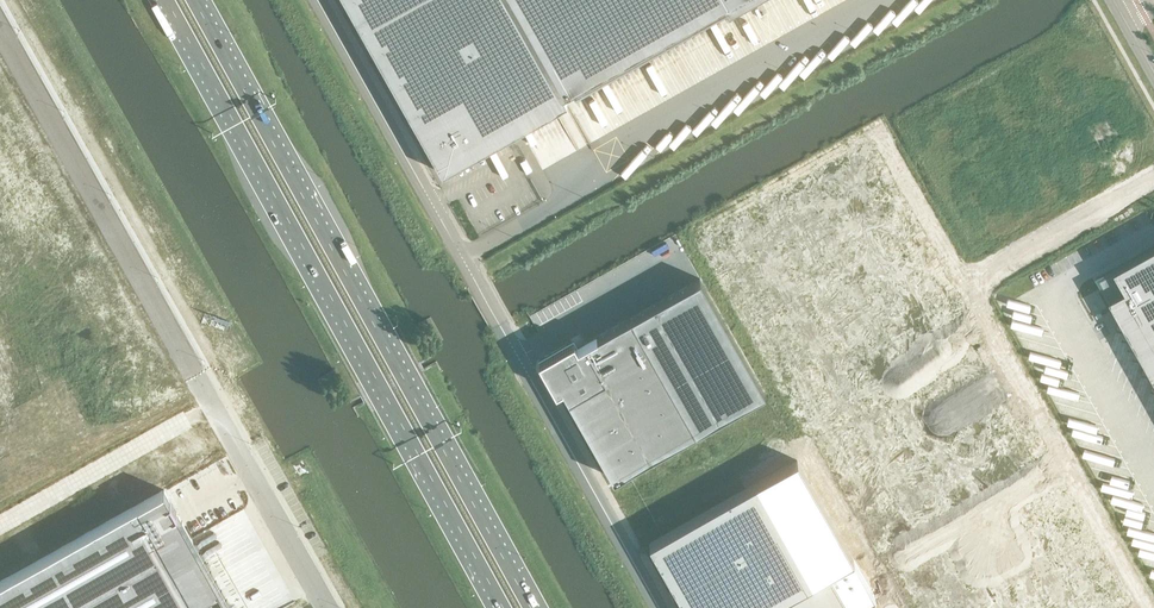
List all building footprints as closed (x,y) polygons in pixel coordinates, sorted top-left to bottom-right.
[(748,0),(345,0),(428,148),(430,147),(436,157),(434,159),(442,172),(554,109),(555,109),(566,103),(567,102),(563,95),(571,91),(574,98),(748,0)] [(1098,277),(1153,375),(1153,245),(1098,277)] [(574,340),(538,360),(556,391),(562,387),(613,477),(616,476),(765,392),(700,278),(585,342),(584,343),(577,347),(574,340)] [(196,427),(182,434),(192,455),(206,448),(196,427)] [(140,474),(126,482),(132,493),(146,485),(140,474)] [(830,571),(814,580),(758,481),(649,543),(686,607),(851,607),(830,571)] [(0,576),(0,607),(231,607),(162,485),(0,576)]
